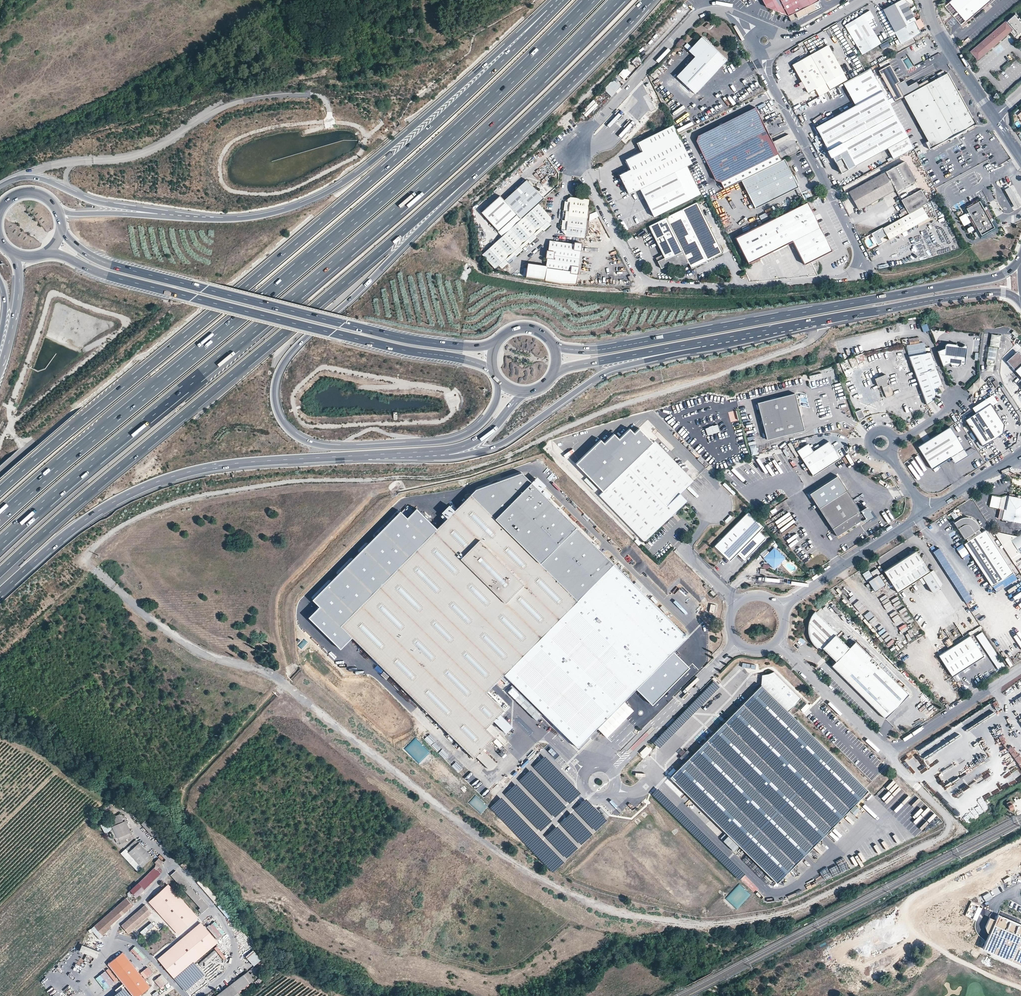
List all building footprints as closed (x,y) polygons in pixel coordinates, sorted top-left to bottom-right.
[(791,0),(762,0),(765,6),(791,23),(801,18),(791,0)] [(801,18),(822,8),(818,0),(791,0),(801,18)] [(903,0),(901,0),(882,10),(891,28),(887,30),(891,37),(894,34),(893,32),(902,27),(907,35),(917,30),(913,22),(915,21),(903,0)] [(967,21),(991,0),(951,0),(950,1),(967,21)] [(862,15),(866,21),(872,17),(869,11),(862,15)] [(883,23),(887,21),(882,11),(878,13),(883,23)] [(962,25),(965,22),(958,14),(954,17),(962,25)] [(866,21),(862,15),(844,25),(861,54),(880,43),(866,21)] [(1015,16),(1009,22),(1020,35),(1020,34),(1020,23),(1015,16)] [(1018,36),(1020,35),(1009,22),(1007,23),(1014,31),(1018,36)] [(1001,28),(1008,36),(1014,31),(1007,23),(1001,28)] [(894,34),(891,37),(892,39),(896,37),(899,44),(919,34),(917,30),(907,35),(902,27),(893,32),(894,34)] [(1006,37),(1008,36),(1001,28),(999,29),(1006,37)] [(994,34),(1001,42),(1006,37),(999,29),(994,34)] [(999,44),(1001,42),(994,34),(992,35),(999,44)] [(986,40),(993,48),(999,44),(992,35),(986,40)] [(726,60),(701,37),(691,48),(686,43),(683,47),(688,51),(687,51),(694,57),(675,77),(694,94),(726,60)] [(991,50),(993,48),(986,40),(984,42),(991,50)] [(887,42),(880,45),(882,50),(890,47),(887,42)] [(979,46),(986,55),(991,50),(984,42),(979,46)] [(809,55),(824,82),(842,71),(826,45),(809,55)] [(984,56),(986,55),(979,46),(977,48),(984,56)] [(984,56),(977,48),(971,52),(978,61),(984,56)] [(791,55),(789,49),(783,53),(786,58),(791,55)] [(824,82),(809,55),(792,65),(808,92),(814,88),(824,82)] [(913,68),(915,73),(933,64),(930,59),(913,68)] [(898,84),(901,83),(890,64),(879,71),(895,101),(904,97),(898,84)] [(842,83),(855,107),(882,92),(869,68),(864,71),(842,83)] [(842,71),(824,82),(829,89),(846,79),(842,71)] [(936,75),(938,78),(920,88),(904,97),(928,141),(926,142),(930,149),(952,137),(958,134),(976,124),(972,117),(971,118),(969,115),(970,114),(961,99),(957,91),(947,73),(944,75),(943,71),(936,75)] [(604,89),(611,97),(621,88),(614,80),(604,89)] [(904,97),(920,88),(917,82),(908,86),(905,80),(901,83),(898,84),(904,97)] [(829,89),(824,82),(814,88),(819,95),(829,89)] [(912,148),(882,92),(855,107),(817,128),(828,149),(827,150),(830,156),(832,155),(841,172),(884,148),(891,160),(912,148)] [(739,181),(781,160),(778,155),(755,109),(697,138),(695,143),(715,182),(720,184),(722,189),(739,181)] [(631,170),(620,175),(628,194),(639,188),(674,172),(689,165),(691,164),(677,136),(673,126),(643,140),(647,150),(642,153),(626,160),(631,170)] [(638,143),(642,153),(647,150),(643,140),(638,143)] [(781,160),(739,181),(754,209),(796,188),(782,160),(781,160)] [(884,173),(895,191),(896,194),(916,183),(904,162),(884,173)] [(689,165),(674,172),(688,200),(702,193),(689,165)] [(674,172),(639,188),(653,217),(688,200),(674,172)] [(878,200),(895,191),(884,173),(849,192),(859,211),(871,204),(872,205),(878,202),(878,200)] [(480,210),(502,235),(536,204),(542,199),(525,180),(503,200),(497,194),(480,210)] [(1013,185),(1004,190),(1009,199),(1014,209),(1020,205),(1020,200),(1018,194),(1013,185)] [(927,202),(920,191),(900,201),(907,213),(927,202)] [(565,235),(584,237),(589,201),(589,199),(571,197),(571,202),(566,201),(565,211),(569,212),(568,221),(563,221),(562,230),(566,231),(565,235)] [(985,210),(984,208),(984,209),(979,200),(965,208),(977,231),(974,233),(976,238),(984,234),(984,235),(985,235),(986,235),(986,234),(989,233),(988,231),(994,228),(991,221),(990,219),(990,220),(985,210)] [(831,251),(807,201),(735,236),(747,262),(791,241),(802,264),(831,251)] [(664,259),(657,263),(660,269),(671,263),(672,267),(673,267),(673,268),(674,268),(675,268),(676,268),(677,268),(687,263),(690,269),(701,263),(702,263),(703,263),(704,263),(705,263),(706,263),(705,261),(708,260),(709,262),(709,261),(710,261),(710,260),(711,260),(711,259),(712,258),(722,253),(697,202),(665,217),(648,226),(662,256),(664,259)] [(536,204),(502,235),(480,254),(494,268),(497,265),(500,268),(507,262),(504,259),(511,253),(514,256),(521,250),(518,247),(524,241),(527,244),(534,237),(531,234),(539,228),(542,231),(548,225),(545,222),(549,218),(536,204)] [(911,227),(914,226),(929,218),(922,206),(882,228),(881,227),(870,233),(876,245),(881,242),(879,238),(885,235),(888,240),(906,230),(911,227)] [(544,258),(547,259),(546,266),(526,264),(525,277),(545,280),(545,281),(559,283),(576,284),(577,274),(578,265),(575,265),(576,250),(580,250),(581,242),(573,242),(573,244),(549,241),(547,250),(545,250),(544,258)] [(992,335),(987,371),(993,372),(999,336),(992,335)] [(944,347),(936,349),(937,351),(942,364),(948,362),(950,364),(951,365),(953,367),(954,367),(954,366),(959,364),(960,364),(961,364),(962,364),(963,364),(964,364),(964,363),(965,362),(966,351),(967,347),(967,346),(967,345),(965,345),(963,345),(962,345),(960,346),(958,346),(956,345),(955,345),(955,343),(946,342),(945,342),(944,343),(943,344),(943,345),(944,347)] [(930,352),(929,351),(908,356),(926,405),(934,399),(934,396),(935,394),(936,390),(937,388),(939,385),(941,383),(930,352)] [(1017,351),(1004,362),(1014,372),(1020,366),(1020,355),(1017,351)] [(878,385),(877,382),(876,378),(870,364),(866,366),(864,362),(860,364),(857,356),(850,359),(855,370),(855,372),(854,372),(853,373),(852,375),(853,376),(853,377),(851,378),(860,401),(861,400),(862,401),(863,402),(864,403),(866,403),(867,403),(868,403),(868,404),(883,397),(878,385)] [(881,381),(882,383),(887,396),(891,395),(892,394),(893,394),(893,393),(893,392),(894,392),(894,391),(891,384),(888,385),(887,380),(889,379),(887,374),(876,378),(877,382),(881,381)] [(795,395),(757,403),(766,440),(803,432),(795,395)] [(915,398),(918,407),(923,406),(921,396),(915,398)] [(990,402),(965,419),(982,445),(1002,432),(1004,423),(990,402)] [(858,418),(865,416),(862,408),(855,411),(858,418)] [(952,456),(964,447),(950,425),(918,446),(933,468),(952,456)] [(578,463),(606,491),(655,442),(641,427),(635,433),(631,429),(620,440),(615,435),(607,443),(602,439),(578,463)] [(752,456),(758,455),(755,441),(749,443),(752,456)] [(645,542),(688,501),(682,494),(695,481),(655,442),(606,491),(601,494),(645,542)] [(797,452),(813,476),(839,459),(828,442),(813,453),(808,445),(805,447),(801,450),(797,452)] [(968,453),(964,447),(952,456),(956,462),(968,453)] [(577,602),(614,565),(524,476),(478,491),(473,497),(577,602)] [(819,509),(847,491),(838,477),(810,495),(819,509)] [(847,491),(819,509),(837,537),(863,520),(865,519),(861,512),(847,491)] [(998,518),(1002,518),(1020,523),(1020,494),(1017,493),(1017,496),(1008,494),(1007,494),(1002,497),(999,508),(1000,509),(998,518)] [(999,508),(1002,497),(992,495),(990,506),(999,508)] [(504,711),(486,693),(504,675),(577,749),(687,639),(614,565),(577,602),(473,497),(440,530),(341,628),(354,641),(473,759),(482,750),(494,738),(486,729),(491,724),(504,711)] [(868,508),(861,512),(865,519),(863,520),(865,523),(874,517),(868,508)] [(341,628),(440,530),(420,510),(410,519),(404,513),(315,601),(323,608),(313,618),(344,650),(354,641),(341,628)] [(747,513),(715,546),(730,561),(763,528),(747,513)] [(993,585),(1013,572),(986,529),(982,532),(980,528),(981,527),(977,521),(973,520),(970,519),(967,519),(963,520),(960,521),(956,523),(966,538),(967,537),(970,541),(966,543),(993,585)] [(1011,540),(1019,553),(1020,551),(1020,533),(1016,536),(1011,540)] [(804,538),(792,549),(796,553),(801,550),(798,547),(806,540),(804,538)] [(932,550),(964,603),(970,599),(938,546),(932,550)] [(765,559),(773,566),(776,565),(782,559),(783,556),(775,548),(765,559)] [(917,550),(884,571),(898,592),(923,577),(933,593),(942,586),(943,584),(934,570),(931,572),(917,550)] [(785,559),(783,556),(782,559),(776,565),(773,566),(776,569),(785,559)] [(879,575),(869,582),(876,592),(886,585),(879,575)] [(885,591),(888,596),(895,593),(892,588),(885,591)] [(816,647),(820,651),(823,648),(837,661),(832,666),(886,719),(909,695),(856,642),(849,648),(836,635),(837,633),(816,612),(815,613),(812,617),(810,622),(809,626),(809,632),(810,638),(812,642),(816,647)] [(996,669),(1003,665),(990,645),(991,644),(981,630),(974,635),(996,669)] [(962,640),(939,655),(953,676),(984,656),(970,635),(962,640)] [(1001,644),(1001,650),(1005,650),(1005,654),(1020,654),(1020,644),(1001,644)] [(680,672),(685,678),(693,670),(696,673),(706,663),(704,660),(705,659),(697,651),(683,665),(685,667),(680,672)] [(726,679),(740,664),(737,661),(723,676),(726,679)] [(740,664),(733,672),(736,674),(743,667),(740,664)] [(789,712),(802,699),(774,672),(768,674),(762,675),(763,684),(672,776),(778,882),(869,791),(789,712)] [(725,679),(728,682),(735,675),(733,672),(725,679)] [(707,688),(712,691),(718,683),(714,680),(707,688)] [(662,704),(654,712),(657,715),(665,707),(662,704)] [(648,718),(640,725),(643,728),(651,721),(648,718)] [(491,724),(486,729),(494,738),(499,733),(491,724)] [(918,745),(913,752),(908,755),(903,762),(908,765),(908,770),(913,770),(910,763),(911,762),(909,757),(915,756),(915,759),(917,761),(921,759),(921,763),(918,768),(920,770),(927,767),(933,764),(938,756),(940,756),(940,753),(948,741),(948,740),(947,737),(947,742),(943,733),(919,745),(918,745)] [(476,756),(491,770),(497,764),(482,750),(476,756)] [(1017,764),(1020,762),(1020,758),(1017,751),(1011,754),(1017,764)] [(545,757),(533,767),(570,804),(581,793),(545,757)] [(1014,779),(1020,775),(1013,766),(1007,771),(1014,779)] [(530,770),(519,781),(555,818),(566,807),(530,770)] [(516,784),(505,795),(541,831),(552,821),(516,784)] [(746,874),(658,789),(652,795),(740,880),(746,874)] [(481,813),(487,805),(475,796),(469,804),(481,813)] [(501,798),(490,808),(553,873),(564,863),(501,798)] [(606,821),(586,799),(575,810),(595,832),(606,821)] [(592,835),(571,813),(560,823),(581,845),(592,835)] [(108,819),(120,844),(133,839),(124,820),(123,821),(119,814),(108,819)] [(161,836),(150,824),(146,827),(158,840),(161,836)] [(578,849),(557,827),(546,837),(566,859),(578,849)] [(144,846),(141,843),(126,857),(143,875),(147,870),(134,856),(144,846)] [(158,860),(144,846),(134,856),(147,870),(158,860)] [(837,867),(843,870),(846,864),(840,862),(837,867)] [(155,867),(130,891),(136,898),(161,874),(155,867)] [(725,898),(737,909),(750,894),(739,884),(725,898)] [(150,900),(180,933),(196,918),(166,885),(150,900)] [(112,927),(135,905),(128,898),(97,927),(105,936),(113,929),(112,927)] [(180,933),(150,900),(147,903),(177,935),(180,933)] [(976,919),(981,906),(971,902),(965,915),(976,919)] [(153,913),(146,905),(122,926),(129,934),(153,913)] [(986,947),(1020,965),(1020,924),(1001,915),(986,947)] [(151,923),(141,932),(147,940),(158,930),(151,923)] [(201,923),(161,961),(177,978),(217,940),(201,923)] [(105,936),(97,927),(93,931),(101,940),(105,936)] [(98,950),(81,944),(79,950),(96,956),(98,950)] [(145,956),(134,946),(131,951),(141,961),(145,956)] [(219,955),(224,961),(226,959),(218,948),(198,963),(201,968),(219,955)] [(261,960),(253,950),(245,957),(253,967),(261,960)] [(110,965),(134,995),(141,995),(151,988),(123,954),(110,965)] [(80,960),(73,969),(79,973),(86,964),(80,960)] [(145,980),(153,973),(148,967),(140,973),(145,980)] [(98,976),(107,989),(118,981),(110,969),(98,976)] [(254,982),(256,985),(268,976),(266,972),(254,982)] [(161,974),(154,982),(161,989),(168,982),(161,974)] [(233,995),(249,984),(243,975),(227,988),(229,991),(223,995),(221,992),(216,995),(233,995)]
